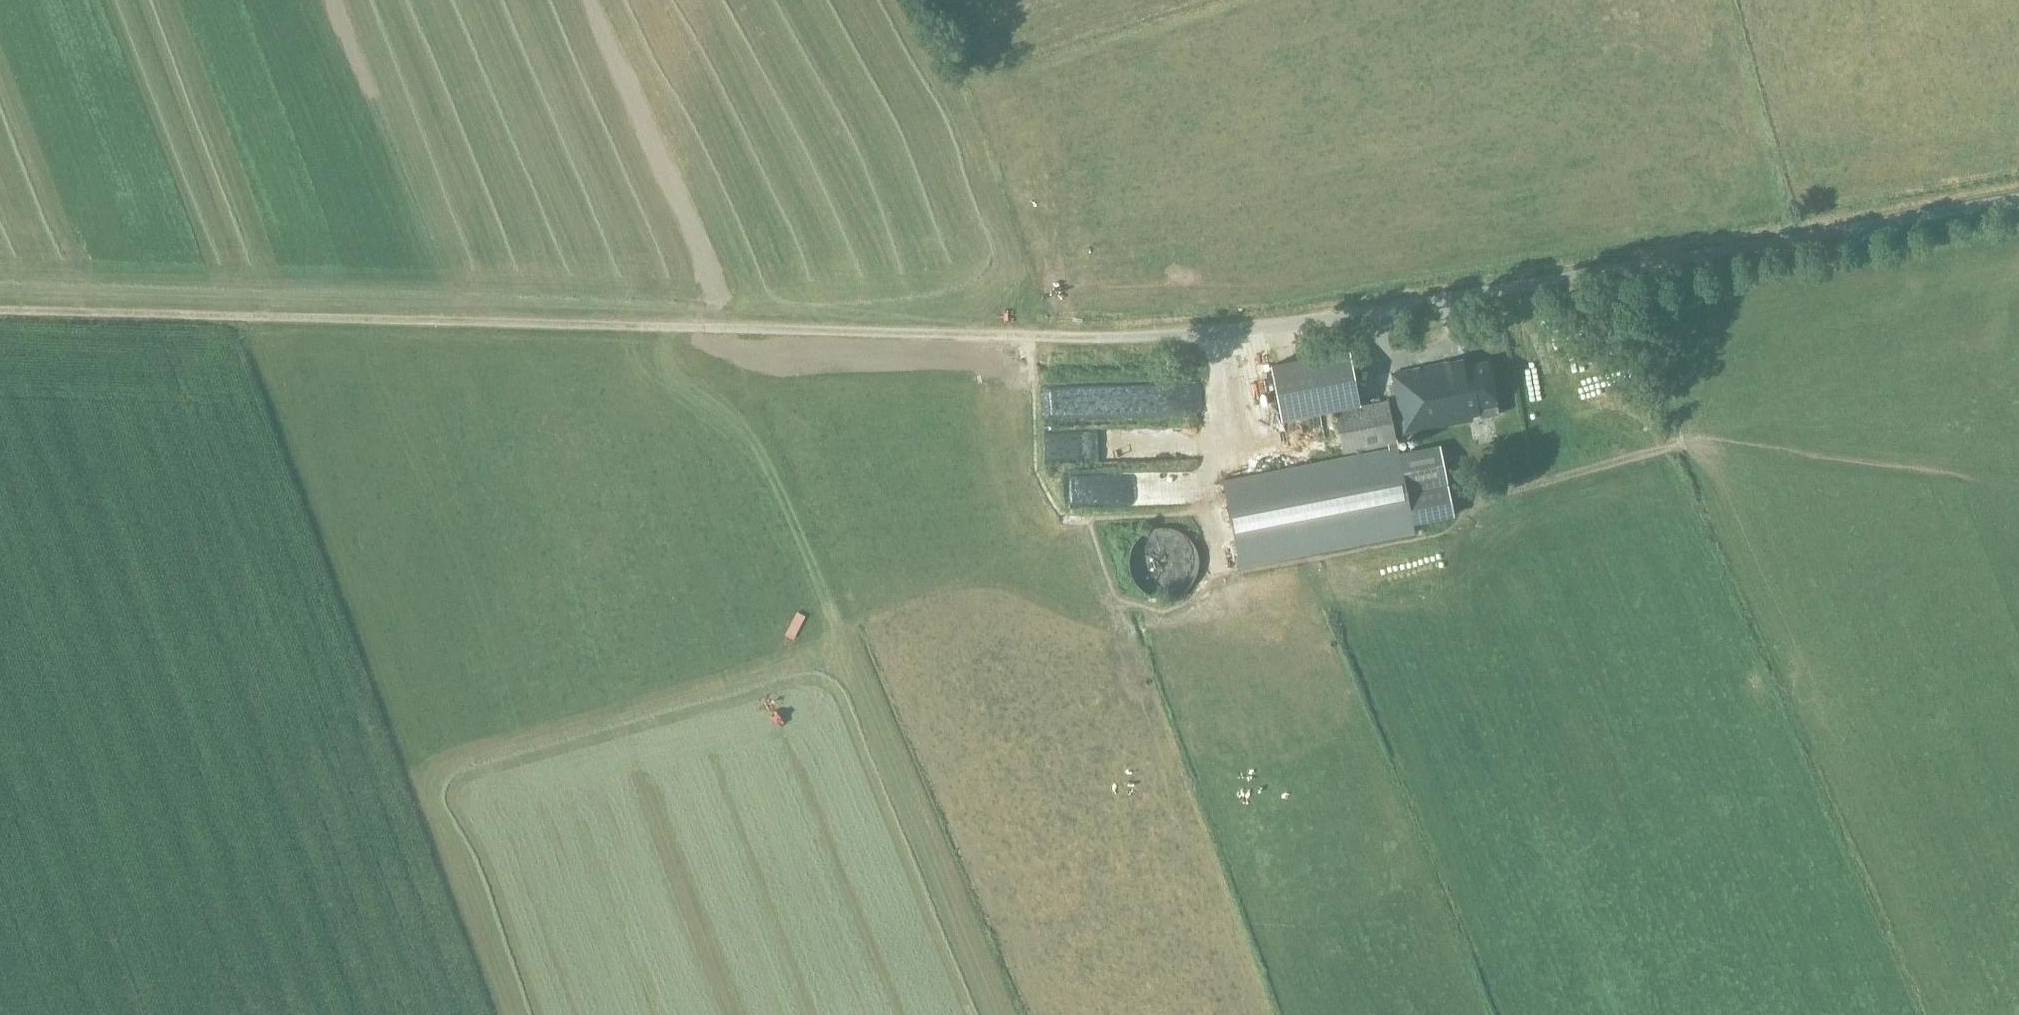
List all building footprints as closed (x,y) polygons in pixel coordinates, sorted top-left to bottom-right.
[(1347,349),(1269,364),(1280,420),(1358,405),(1347,349)] [(1468,357),(1391,374),(1400,414),(1390,416),(1387,402),(1335,412),(1343,454),(1396,443),(1393,431),(1403,429),(1404,434),(1499,413),(1487,361),(1469,364),(1468,357)] [(1439,445),(1398,454),(1397,449),(1280,472),(1222,484),(1239,567),(1296,555),(1414,532),(1412,525),(1454,516),(1447,483),(1439,445)] [(1159,476),(1069,476),(1069,500),(1092,500),(1092,498),(1106,498),(1106,492),(1141,492),(1141,491),(1178,491),(1178,474),(1159,474),(1159,476)]
